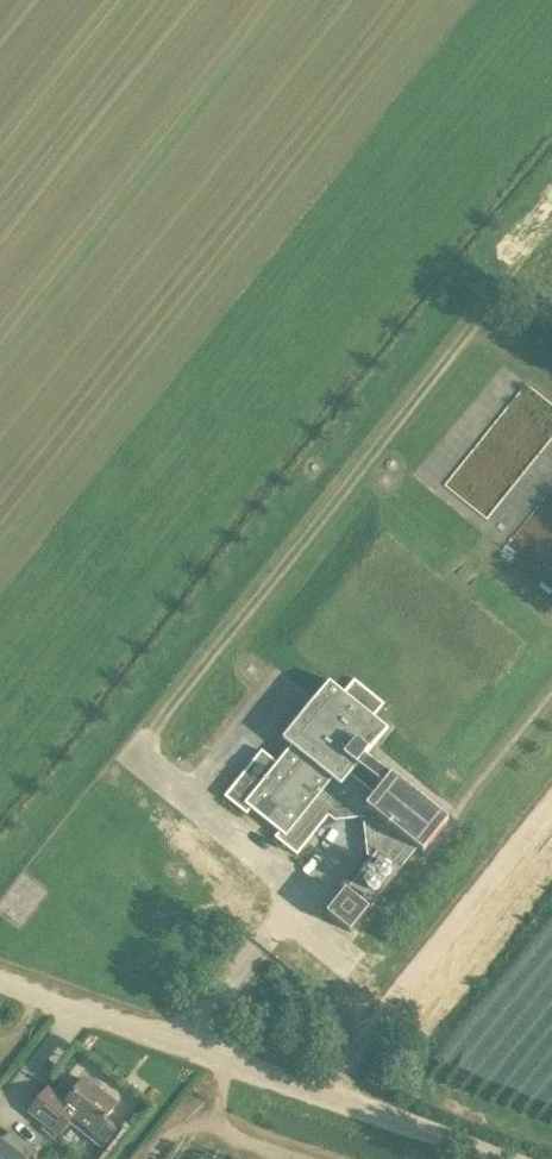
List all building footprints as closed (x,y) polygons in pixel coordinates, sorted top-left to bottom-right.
[(468,461),(490,477),(481,488),(493,497),(491,499),(499,505),(551,431),(551,401),(525,382),(468,461)] [(423,852),(449,821),(392,775),(391,777),(370,761),(364,756),(387,728),(374,717),(385,703),(354,679),(344,692),(330,681),(285,738),(292,745),(278,762),(262,750),(225,797),(247,814),(252,809),(279,831),(275,837),(297,855),(328,816),(335,821),(363,818),(368,856),(372,859),(347,890),(346,889),(328,913),(351,931),(418,848),(423,852)] [(126,1084),(143,1095),(151,1083),(134,1071),(126,1084)] [(117,1105),(111,1100),(113,1098),(103,1090),(101,1092),(85,1079),(66,1103),(48,1089),(30,1112),(59,1135),(74,1116),(95,1133),(117,1105)] [(0,1138),(0,1158),(26,1158),(0,1138)]
